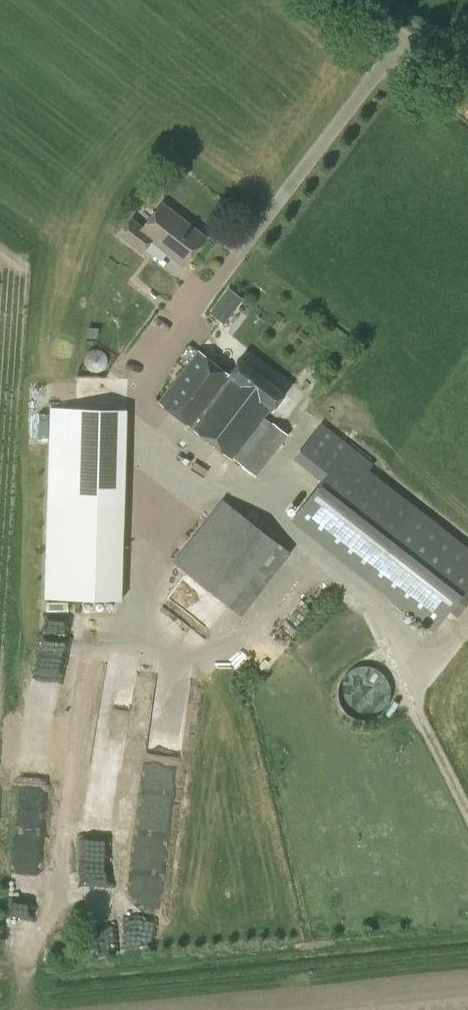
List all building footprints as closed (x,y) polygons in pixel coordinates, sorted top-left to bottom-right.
[(207,237),(163,203),(143,228),(133,220),(121,235),(143,252),(152,240),(185,266),(207,237)] [(214,305),(209,311),(225,323),(230,317),(214,305)] [(229,375),(200,352),(161,403),(255,476),(287,435),(266,418),(286,392),(242,358),(229,375)] [(124,598),(128,406),(51,404),(47,596),(124,598)] [(467,588),(467,546),(315,428),(297,451),(328,475),(294,519),(365,574),(435,630),(467,588)] [(242,616),(291,552),(223,499),(173,562),(242,616)] [(386,708),(386,666),(345,666),(345,708),(386,708)] [(140,900),(164,900),(165,843),(141,842),(140,900)]
